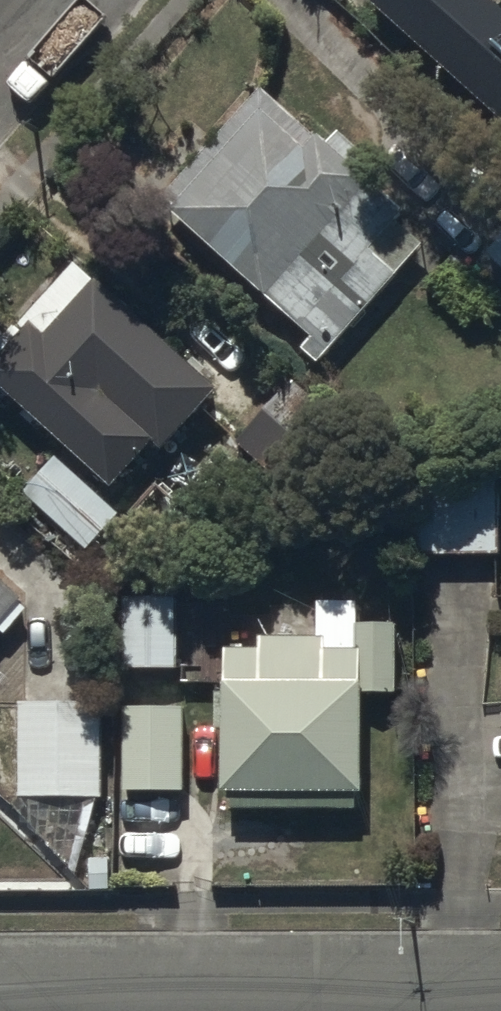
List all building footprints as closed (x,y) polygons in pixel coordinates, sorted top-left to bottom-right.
[(375,8),(500,125),(500,10),(490,0),(384,0),(375,8)] [(161,205),(268,301),(368,190),(318,145),(306,159),(248,108),(161,205)] [(0,401),(0,425),(25,448),(39,433),(113,501),(156,454),(166,463),(220,403),(79,270),(0,356),(0,398),(1,400),(0,401)] [(60,467),(31,497),(90,551),(119,521),(60,467)] [(421,562),(500,561),(500,541),(500,488),(421,488),(421,562)] [(0,582),(0,632),(24,604),(0,582)] [(181,615),(130,616),(130,683),(181,683),(181,615)] [(223,808),(360,808),(360,692),(395,692),(395,622),(357,622),(357,646),(323,646),(323,636),(257,636),(257,649),(223,649),(223,808)] [(194,713),(130,713),(131,797),(195,797),(194,713)] [(22,715),(24,804),(110,804),(109,714),(22,715)]
